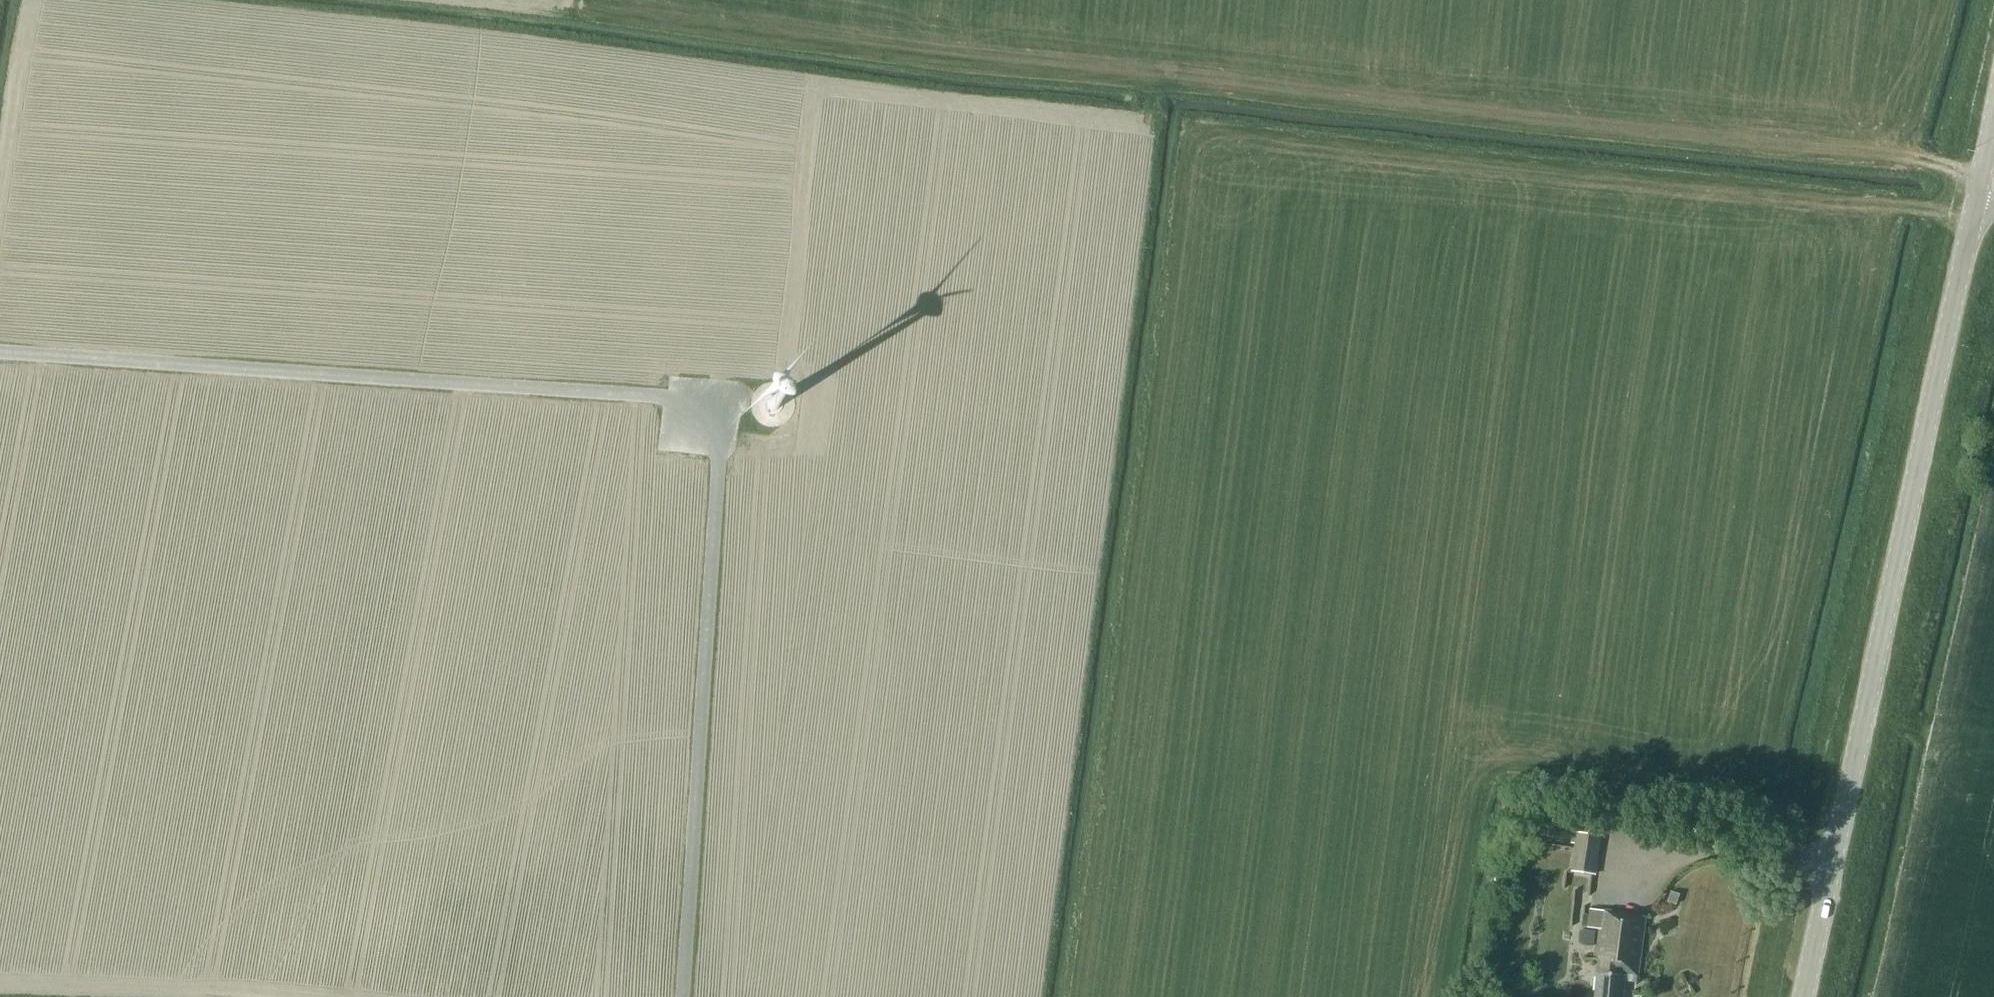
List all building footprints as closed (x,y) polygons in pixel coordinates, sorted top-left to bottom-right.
[(1602,836),(1576,832),(1570,872),(1596,876),(1602,836)] [(1680,895),(1670,891),(1667,903),(1676,906),(1680,895)] [(1645,917),(1589,910),(1587,928),(1598,929),(1595,960),(1599,960),(1595,996),(1623,996),(1625,980),(1638,981),(1645,917)] [(1593,948),(1595,932),(1580,930),(1578,946),(1593,948)]
